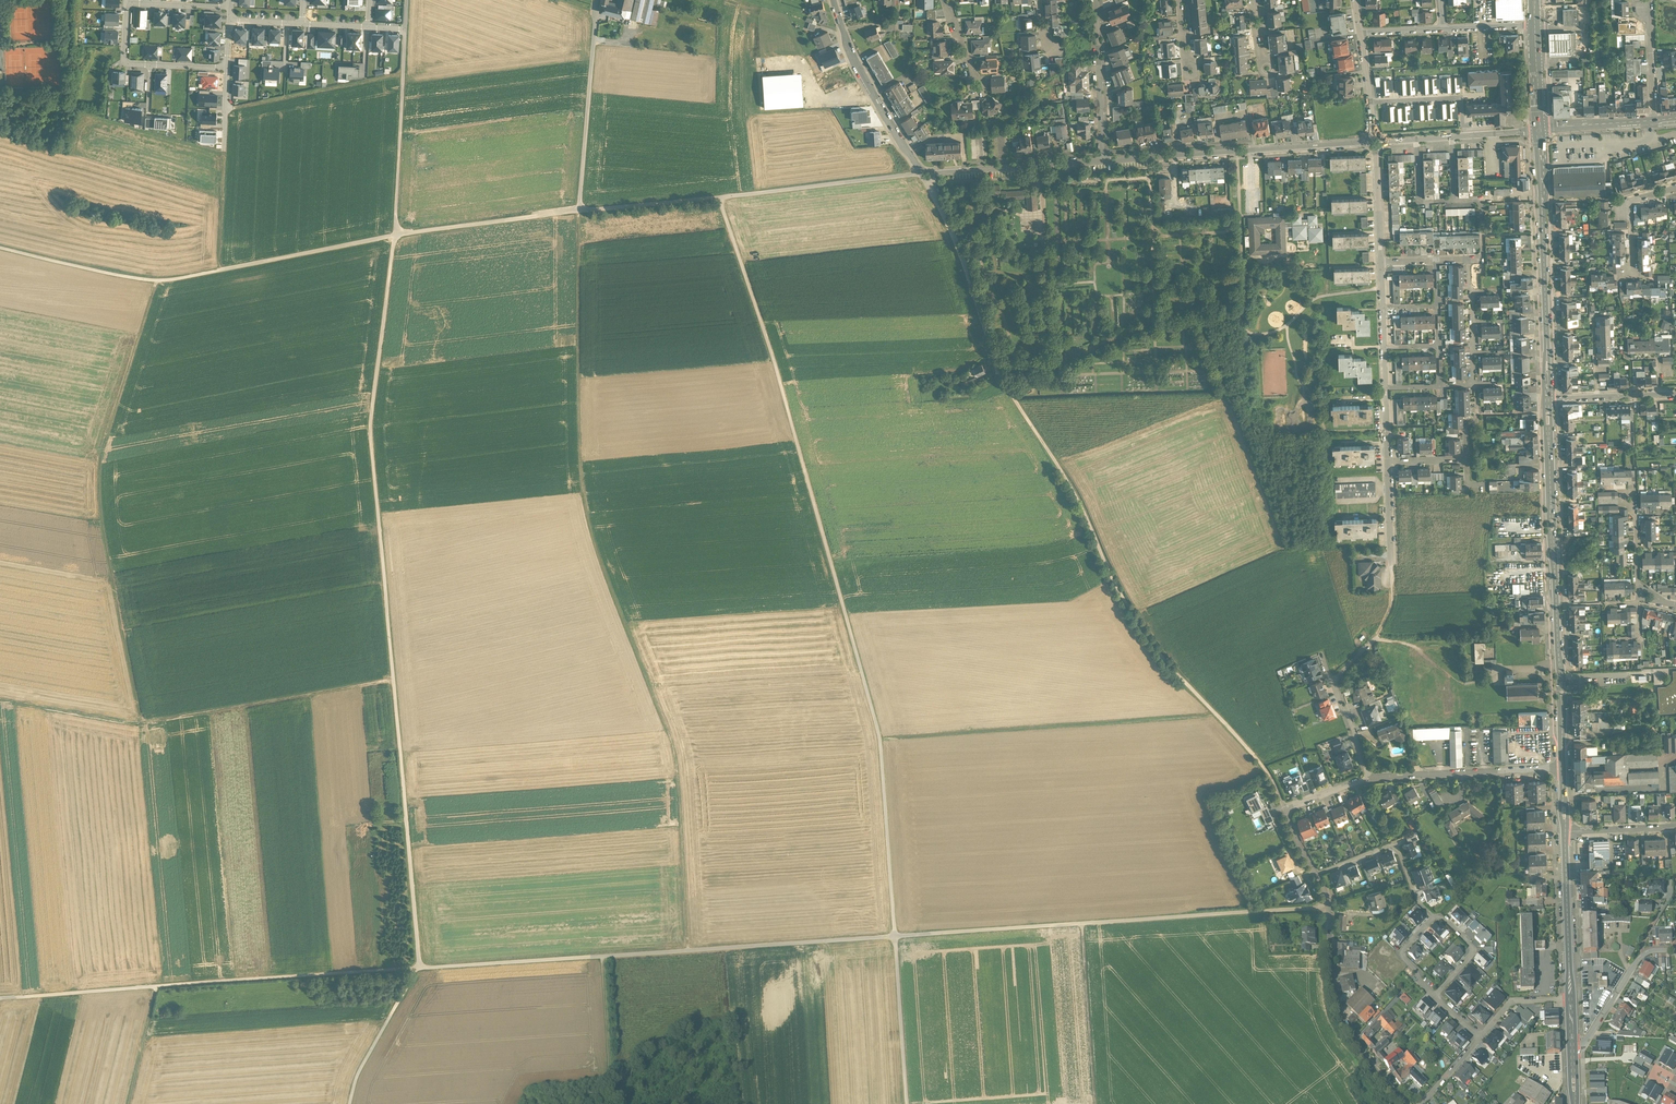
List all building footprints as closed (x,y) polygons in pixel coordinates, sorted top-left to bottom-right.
[(617,4),(616,7),(625,10),(627,2),(628,0),(618,0),(617,4)] [(634,4),(632,12),(631,19),(640,22),(645,0),(635,0),(634,4)] [(640,22),(648,24),(652,8),(654,0),(645,0),(640,22)] [(1046,14),(1049,14),(1056,14),(1056,0),(1046,0),(1046,14)] [(1162,14),(1171,13),(1171,7),(1171,0),(1160,0),(1162,14)] [(1192,15),(1206,14),(1204,0),(1191,0),(1192,15)] [(1310,11),(1308,0),(1301,0),(1303,12),(1310,11)] [(1495,0),(1496,18),(1519,18),(1518,12),(1521,12),(1521,0),(1496,0),(1495,0)] [(819,3),(818,1),(814,2),(815,4),(813,5),(815,10),(816,14),(825,11),(822,2),(819,3)] [(634,4),(627,2),(625,10),(632,12),(634,4)] [(606,5),(601,4),(600,11),(623,18),(631,19),(632,12),(625,10),(616,7),(606,5)] [(1122,6),(1109,11),(1112,18),(1110,19),(1112,24),(1126,18),(1125,15),(1126,13),(1129,12),(1126,4),(1122,6)] [(853,19),(863,16),(860,5),(858,6),(850,8),(853,19)] [(658,10),(652,8),(648,24),(654,25),(658,10)] [(384,10),(376,9),(376,19),(390,20),(390,10),(384,10)] [(147,11),(135,10),(134,25),(146,26),(146,19),(147,11)] [(1577,10),(1563,10),(1563,25),(1578,25),(1577,10)] [(159,12),(155,12),(154,24),(166,24),(166,16),(166,13),(163,12),(163,11),(159,11),(159,12)] [(825,11),(816,14),(818,21),(821,20),(822,23),(828,21),(826,14),(825,11)] [(928,11),(927,11),(927,19),(928,19),(936,19),(935,11),(928,11)] [(1275,12),(1267,13),(1268,26),(1275,26),(1281,25),(1280,12),(1275,12)] [(1422,13),(1419,13),(1420,22),(1430,22),(1430,17),(1432,17),(1431,13),(1428,13),(1428,12),(1422,12),(1422,13)] [(1350,35),(1348,13),(1331,15),(1334,37),(1350,35)] [(105,24),(114,25),(119,25),(120,14),(105,14),(105,24)] [(185,15),(174,14),(173,25),(176,25),(176,26),(181,27),(181,26),(185,26),(185,19),(185,15)] [(1056,14),(1049,14),(1049,23),(1050,24),(1051,25),(1054,25),(1055,26),(1057,26),(1057,14),(1056,14)] [(1206,14),(1192,15),(1194,33),(1207,32),(1206,14)] [(1238,15),(1235,15),(1236,29),(1245,28),(1245,14),(1238,15)] [(1380,14),(1374,14),(1374,19),(1373,19),(1373,24),(1384,23),(1384,14),(1380,14)] [(214,15),(206,15),(205,25),(205,26),(210,26),(220,26),(221,15),(214,15)] [(1621,17),(1618,17),(1619,31),(1623,31),(1623,34),(1636,33),(1635,22),(1628,22),(1628,17),(1621,17)] [(1028,18),(1021,19),(1022,30),(1032,29),(1031,18),(1028,18)] [(1133,19),(1126,22),(1129,28),(1135,26),(1133,19)] [(981,20),(975,20),(975,21),(967,22),(966,22),(966,23),(966,29),(967,34),(982,33),(981,20)] [(1171,21),(1160,22),(1161,35),(1166,35),(1173,34),(1171,21)] [(928,22),(927,22),(928,30),(932,30),(932,34),(937,34),(937,36),(942,35),(942,27),(940,27),(938,25),(938,22),(936,22),(928,22)] [(812,23),(809,23),(807,29),(814,31),(816,25),(812,23)] [(876,27),(865,31),(869,40),(871,39),(872,42),(881,38),(876,27)] [(264,29),(253,28),(253,39),(252,43),(263,44),(264,36),(264,29)] [(1121,30),(1120,30),(1119,28),(1108,32),(1111,39),(1113,44),(1125,40),(1121,30)] [(246,40),(247,30),(247,29),(235,29),(234,42),(246,42),(246,40)] [(269,42),(279,42),(280,36),(280,30),(270,30),(269,42)] [(292,46),(303,46),(303,35),(303,30),(293,30),(292,39),(292,46)] [(114,31),(106,31),(106,32),(105,42),(117,42),(117,38),(118,38),(118,35),(118,31),(114,31)] [(335,32),(319,31),(318,35),(318,39),(318,46),(335,46),(335,32)] [(216,33),(209,32),(209,43),(220,44),(220,33),(216,33)] [(347,32),(347,42),(347,49),(360,49),(361,49),(361,43),(362,33),(347,32)] [(828,32),(814,37),(817,43),(818,42),(820,47),(832,42),(828,32)] [(1280,34),(1269,35),(1269,40),(1270,40),(1271,50),(1285,49),(1284,42),(1286,41),(1285,34),(1285,33),(1280,34)] [(1554,33),(1549,33),(1549,56),(1555,55),(1565,55),(1569,55),(1568,33),(1569,33),(1564,33),(1554,33)] [(318,39),(318,35),(315,35),(315,34),(307,34),(307,35),(306,48),(315,49),(315,39),(318,39)] [(382,35),(372,34),(372,42),(371,52),(382,52),(382,46),(382,35)] [(389,35),(388,43),(388,50),(398,51),(399,36),(389,35)] [(1518,35),(1507,36),(1507,41),(1507,51),(1511,51),(1511,49),(1518,49),(1518,35)] [(1240,36),(1235,36),(1236,40),(1235,40),(1235,45),(1246,44),(1249,44),(1249,40),(1246,41),(1246,36),(1240,36)] [(1206,38),(1195,39),(1196,52),(1203,51),(1207,51),(1206,38)] [(1447,38),(1437,39),(1438,51),(1447,51),(1448,51),(1447,49),(1447,38)] [(1467,38),(1457,38),(1458,44),(1458,46),(1463,46),(1468,46),(1467,38)] [(984,40),(972,41),(972,46),(973,46),(973,53),(980,53),(985,52),(985,47),(990,46),(990,40),(990,39),(984,40)] [(1346,39),(1331,41),(1334,56),(1336,56),(1349,54),(1348,49),(1347,49),(1347,47),(1348,47),(1346,39)] [(1389,39),(1373,40),(1373,43),(1372,43),(1372,46),(1374,46),(1374,50),(1380,50),(1390,49),(1389,39)] [(1414,39),(1405,40),(1405,45),(1404,45),(1404,46),(1405,51),(1406,51),(1415,51),(1414,39)] [(1425,40),(1421,40),(1421,39),(1421,40),(1421,47),(1421,50),(1427,50),(1427,52),(1431,51),(1431,39),(1425,39),(1425,40)] [(898,55),(890,41),(889,41),(884,43),(893,58),(898,55)] [(1170,42),(1161,43),(1161,48),(1162,48),(1163,57),(1174,56),(1173,47),(1174,47),(1173,42),(1170,42)] [(1246,44),(1236,45),(1237,49),(1235,49),(1236,55),(1243,54),(1243,50),(1247,50),(1246,44)] [(1633,44),(1625,44),(1627,93),(1628,93),(1634,93),(1634,76),(1633,59),(1633,48),(1633,45),(1633,44)] [(1468,46),(1463,46),(1463,51),(1458,51),(1458,56),(1468,55),(1468,46)] [(158,47),(144,47),(143,58),(158,58),(158,56),(158,47)] [(1123,47),(1109,53),(1114,65),(1128,59),(1126,55),(1131,53),(1129,47),(1124,49),(1123,47)] [(192,49),(178,48),(177,59),(191,60),(191,56),(192,49)] [(840,60),(835,49),(827,52),(820,54),(825,64),(825,66),(832,63),(840,60)] [(219,60),(219,50),(215,50),(210,50),(209,60),(219,60)] [(1663,52),(1664,60),(1675,59),(1675,51),(1663,52)] [(892,78),(877,53),(868,58),(870,61),(869,62),(880,80),(881,80),(883,83),(892,78)] [(1349,54),(1336,56),(1338,70),(1354,68),(1352,60),(1352,61),(1351,58),(1352,58),(1351,53),(1349,54)] [(1038,54),(1023,56),(1025,70),(1035,69),(1035,67),(1040,66),(1038,54)] [(1243,54),(1236,55),(1236,61),(1237,61),(1238,65),(1248,64),(1247,58),(1244,58),(1243,54)] [(1294,56),(1287,56),(1287,55),(1278,56),(1279,64),(1295,62),(1294,56)] [(1385,56),(1374,56),(1374,66),(1387,65),(1386,56),(1385,56)] [(1062,58),(1055,58),(1056,63),(1057,73),(1060,72),(1059,66),(1063,66),(1062,58)] [(1664,60),(1665,67),(1673,67),(1675,66),(1675,59),(1664,60)] [(987,61),(981,61),(982,72),(998,71),(998,60),(996,60),(987,61)] [(944,62),(934,62),(934,69),(942,69),(943,74),(954,74),(954,66),(953,67),(953,61),(944,62)] [(1211,62),(1211,63),(1204,63),(1205,69),(1206,69),(1206,73),(1215,72),(1215,67),(1216,67),(1216,66),(1215,61),(1211,62)] [(1295,62),(1279,64),(1280,72),(1289,71),(1289,69),(1295,69),(1295,62)] [(821,66),(823,72),(834,67),(832,63),(825,66),(825,64),(821,66)] [(1056,63),(1049,64),(1051,77),(1057,73),(1056,63)] [(1169,64),(1164,65),(1165,77),(1176,76),(1176,71),(1176,64),(1169,64)] [(1238,65),(1236,65),(1237,70),(1238,70),(1238,73),(1242,73),(1248,72),(1248,67),(1251,67),(1250,64),(1248,64),(1238,65)] [(245,78),(245,66),(238,66),(233,65),(233,77),(245,78)] [(338,78),(346,79),(349,79),(350,76),(359,77),(359,69),(359,66),(339,65),(338,78)] [(823,72),(826,77),(830,74),(837,69),(836,66),(834,67),(823,72)] [(837,69),(830,74),(837,87),(850,80),(843,66),(837,69)] [(1122,69),(1111,73),(1116,86),(1123,83),(1123,84),(1126,82),(1132,79),(1128,67),(1127,67),(1122,69)] [(279,82),(279,68),(273,68),(270,68),(264,68),(264,81),(279,82)] [(299,80),(303,80),(303,69),(300,69),(300,68),(295,68),(291,68),(290,79),(294,80),(299,81),(299,80)] [(920,80),(913,69),(908,72),(914,83),(920,80)] [(1497,71),(1468,73),(1469,84),(1470,84),(1483,83),(1487,83),(1487,85),(1498,84),(1500,84),(1500,73),(1497,73),(1497,71)] [(118,72),(113,72),(113,82),(125,82),(125,74),(125,72),(119,72),(118,72)] [(144,73),(132,72),(131,91),(143,92),(144,73)] [(1073,73),(1070,73),(1070,92),(1083,91),(1088,91),(1088,82),(1087,82),(1087,72),(1080,73),(1073,73)] [(1501,99),(1499,99),(1497,102),(1497,104),(1466,105),(1467,116),(1494,114),(1494,126),(1505,125),(1504,114),(1506,114),(1506,111),(1510,111),(1509,104),(1512,103),(1511,72),(1500,73),(1500,84),(1501,99)] [(803,106),(801,73),(763,76),(765,108),(803,106)] [(167,75),(156,74),(155,90),(166,91),(166,84),(167,75)] [(181,90),(185,91),(186,76),(175,75),(174,90),(181,90)] [(217,88),(218,77),(203,76),(203,77),(202,77),(201,83),(203,83),(203,87),(210,87),(217,88)] [(1345,76),(1345,77),(1341,77),(1337,78),(1337,85),(1338,85),(1338,95),(1352,95),(1352,77),(1352,76),(1345,76)] [(992,78),(991,79),(992,90),(998,90),(998,91),(1003,91),(1002,78),(992,78)] [(1290,78),(1276,79),(1277,88),(1278,90),(1291,89),(1291,88),(1290,88),(1289,82),(1287,82),(1287,78),(1290,78)] [(1451,78),(1443,78),(1443,88),(1443,92),(1451,91),(1451,78)] [(1459,78),(1451,78),(1451,91),(1459,91),(1459,87),(1459,78)] [(1428,79),(1420,80),(1421,89),(1421,93),(1429,92),(1428,79)] [(1436,79),(1428,79),(1429,92),(1437,92),(1437,89),(1436,79)] [(1406,80),(1398,81),(1399,90),(1399,94),(1407,94),(1406,80)] [(1414,80),(1406,80),(1407,94),(1415,93),(1415,90),(1414,80)] [(1266,81),(1256,82),(1256,81),(1251,81),(1252,95),(1266,94),(1267,94),(1267,90),(1266,81)] [(1388,81),(1380,81),(1381,94),(1389,94),(1389,91),(1388,81)] [(900,82),(886,90),(893,103),(907,95),(900,82)] [(1199,85),(1197,87),(1197,89),(1197,93),(1198,93),(1200,96),(1216,94),(1216,91),(1218,89),(1218,84),(1215,82),(1209,82),(1207,83),(1207,85),(1205,86),(1204,84),(1199,85)] [(235,84),(233,84),(233,94),(238,95),(244,96),(244,88),(244,84),(242,84),(235,84)] [(913,84),(908,87),(911,93),(917,90),(913,84)] [(1183,85),(1168,86),(1168,96),(1184,95),(1183,85)] [(1646,85),(1637,85),(1638,95),(1640,95),(1640,100),(1635,100),(1635,104),(1635,111),(1639,111),(1647,111),(1647,101),(1646,85)] [(924,86),(918,89),(926,103),(932,100),(924,86)] [(1568,86),(1552,87),(1552,96),(1569,96),(1568,86)] [(1132,88),(1127,89),(1127,90),(1122,90),(1122,92),(1117,92),(1118,104),(1132,103),(1133,103),(1132,88)] [(1277,88),(1270,89),(1272,97),(1278,96),(1278,90),(1277,88)] [(209,95),(199,94),(199,100),(202,100),(202,105),(210,106),(216,106),(217,95),(209,95)] [(1193,94),(1185,94),(1186,103),(1191,102),(1194,102),(1193,94)] [(914,107),(907,95),(893,103),(901,116),(909,111),(909,110),(914,107)] [(1569,96),(1552,96),(1553,116),(1569,115),(1569,96)] [(986,101),(985,101),(986,105),(983,105),(983,107),(983,113),(984,113),(987,112),(987,111),(991,111),(991,112),(993,112),(994,112),(994,113),(996,112),(1001,104),(992,98),(990,101),(986,101)] [(1083,100),(1077,100),(1077,101),(1078,111),(1089,111),(1088,107),(1089,107),(1089,102),(1088,102),(1088,100),(1083,100)] [(1667,101),(1668,103),(1669,113),(1675,112),(1675,100),(1667,101)] [(971,103),(963,104),(962,101),(953,102),(954,115),(963,114),(963,118),(973,118),(972,109),(972,103),(971,103)] [(971,102),(971,103),(972,103),(972,109),(980,109),(980,107),(979,101),(971,102)] [(1662,104),(1660,104),(1661,114),(1669,113),(1668,103),(1662,104)] [(1439,118),(1447,118),(1446,104),(1438,105),(1438,108),(1439,118)] [(1447,118),(1455,117),(1454,108),(1454,104),(1446,104),(1447,118)] [(1629,104),(1624,104),(1624,106),(1624,115),(1635,114),(1635,111),(1635,104),(1629,104)] [(1226,105),(1213,108),(1214,114),(1227,112),(1226,105)] [(1417,119),(1424,119),(1424,105),(1416,106),(1416,109),(1417,119)] [(1424,119),(1432,118),(1432,109),(1432,105),(1424,105),(1424,119)] [(1586,105),(1583,105),(1583,111),(1584,116),(1593,116),(1593,105),(1586,105)] [(1402,120),(1410,119),(1410,110),(1409,106),(1402,107),(1402,120)] [(1615,106),(1605,106),(1606,115),(1616,115),(1615,106)] [(1619,106),(1615,106),(1616,115),(1624,115),(1624,106),(1619,106)] [(1387,121),(1395,120),(1394,109),(1394,107),(1386,107),(1386,111),(1387,121)] [(133,108),(125,108),(125,122),(134,123),(141,123),(141,109),(133,108)] [(1402,109),(1394,109),(1395,120),(1395,121),(1402,121),(1402,109)] [(867,111),(859,112),(852,112),(852,119),(854,119),(855,122),(861,122),(870,121),(870,116),(867,116),(867,111)] [(215,123),(216,113),(210,113),(202,112),(202,123),(210,123),(215,123)] [(918,128),(912,116),(902,122),(909,133),(918,128)] [(155,117),(155,119),(154,128),(170,129),(171,118),(155,117)] [(145,128),(154,128),(155,119),(146,118),(145,128)] [(1267,118),(1252,121),(1255,136),(1270,133),(1267,118)] [(1304,119),(1296,121),(1297,126),(1298,134),(1299,135),(1306,133),(1304,120),(1304,119)] [(1312,119),(1304,120),(1306,133),(1307,135),(1312,134),(1312,133),(1314,132),(1313,124),(1312,119)] [(1175,120),(1169,121),(1170,128),(1171,128),(1171,127),(1172,127),(1173,133),(1177,133),(1175,120)] [(1288,120),(1282,121),(1282,123),(1284,135),(1291,134),(1289,126),(1288,120)] [(1212,121),(1205,122),(1207,136),(1207,137),(1214,136),(1212,127),(1213,127),(1212,121)] [(1245,121),(1241,122),(1240,122),(1235,122),(1238,136),(1247,135),(1245,121)] [(1198,123),(1198,128),(1199,128),(1201,137),(1207,136),(1205,122),(1198,123)] [(1235,122),(1219,125),(1221,139),(1238,136),(1235,122)] [(1136,126),(1137,133),(1138,141),(1156,138),(1154,123),(1136,126)] [(1282,123),(1275,124),(1276,131),(1277,136),(1284,135),(1282,123)] [(1089,124),(1077,124),(1077,125),(1078,130),(1082,130),(1083,138),(1090,138),(1090,124),(1089,124)] [(918,128),(909,133),(914,142),(922,137),(928,133),(923,125),(918,128)] [(1057,126),(1056,126),(1056,131),(1057,137),(1059,137),(1059,139),(1060,140),(1060,141),(1061,142),(1062,142),(1063,142),(1065,142),(1065,141),(1066,139),(1065,136),(1068,136),(1067,133),(1068,133),(1067,130),(1066,125),(1064,125),(1057,126)] [(1167,127),(1161,128),(1164,141),(1174,139),(1173,133),(1172,127),(1171,127),(1171,128),(1170,128),(1167,129),(1167,127)] [(1130,128),(1121,130),(1121,132),(1117,133),(1119,144),(1132,141),(1130,128)] [(1185,128),(1180,128),(1182,141),(1194,139),(1192,128),(1185,129),(1185,128)] [(217,131),(200,130),(199,137),(200,137),(200,142),(203,142),(203,144),(213,144),(213,142),(216,142),(217,131)] [(868,140),(868,145),(880,144),(879,132),(869,133),(870,140),(868,140)] [(1045,136),(1037,137),(1039,148),(1050,146),(1049,142),(1048,135),(1048,136),(1047,132),(1044,133),(1045,136)] [(1031,145),(1030,136),(1026,137),(1026,140),(1024,140),(1026,152),(1032,151),(1031,145)] [(1026,152),(1024,140),(1019,141),(1018,143),(1018,144),(1016,145),(1017,152),(1017,153),(1023,152),(1026,152)] [(961,143),(943,144),(944,158),(948,157),(948,158),(957,158),(957,157),(962,157),(961,143)] [(943,144),(926,145),(927,159),(935,159),(935,158),(937,158),(937,159),(944,158),(943,144)] [(1521,146),(1502,147),(1502,161),(1504,161),(1505,178),(1511,177),(1514,177),(1516,177),(1526,177),(1526,159),(1522,160),(1521,146)] [(1430,159),(1427,159),(1427,153),(1423,153),(1423,166),(1433,165),(1432,159),(1430,159)] [(1347,156),(1330,157),(1330,169),(1348,168),(1347,156)] [(1365,156),(1347,156),(1348,168),(1366,168),(1365,156)] [(1666,171),(1663,171),(1666,180),(1672,179),(1669,170),(1666,171)] [(1604,171),(1553,173),(1554,197),(1611,195),(1610,185),(1605,185),(1604,171)] [(1661,172),(1658,173),(1661,182),(1666,180),(1663,171),(1661,172)] [(1658,173),(1652,175),(1653,177),(1655,183),(1661,182),(1658,173)] [(1526,177),(1516,177),(1516,182),(1517,186),(1515,186),(1515,188),(1529,188),(1528,177),(1526,177)] [(1170,178),(1160,178),(1160,193),(1164,193),(1170,192),(1170,178)] [(987,195),(1000,194),(1000,192),(1000,186),(986,186),(987,195)] [(1026,190),(1000,192),(1000,194),(1000,195),(1006,195),(1006,200),(1027,199),(1026,191),(1026,190)] [(1027,199),(1027,209),(1038,208),(1037,190),(1026,191),(1027,199)] [(1367,199),(1349,200),(1349,212),(1367,211),(1367,199)] [(1349,200),(1331,200),(1332,212),(1349,212),(1349,200)] [(1165,202),(1157,202),(1158,221),(1165,220),(1165,202)] [(1663,203),(1655,204),(1656,207),(1656,216),(1661,216),(1661,215),(1664,215),(1663,208),(1663,203)] [(1391,218),(1399,218),(1399,205),(1391,206),(1391,218)] [(1656,207),(1651,207),(1651,208),(1648,208),(1648,213),(1647,213),(1647,219),(1656,219),(1656,216),(1656,207)] [(1610,210),(1596,210),(1596,217),(1601,217),(1601,225),(1611,225),(1610,215),(1609,215),(1609,210),(1610,210)] [(1283,238),(1282,227),(1284,227),(1284,224),(1284,216),(1256,218),(1256,221),(1254,221),(1252,224),(1252,225),(1248,226),(1249,236),(1249,247),(1250,255),(1262,254),(1262,252),(1271,252),(1271,254),(1286,253),(1285,238),(1283,238)] [(1284,224),(1284,227),(1293,227),(1293,234),(1298,234),(1298,239),(1306,238),(1306,235),(1309,235),(1309,237),(1314,237),(1314,241),(1322,241),(1322,229),(1316,229),(1316,224),(1317,224),(1316,216),(1309,217),(1309,220),(1300,220),(1300,216),(1293,216),(1293,224),(1284,224)] [(1620,232),(1612,233),(1612,239),(1618,239),(1618,240),(1623,240),(1624,240),(1624,232),(1620,232)] [(1350,234),(1332,235),(1333,247),(1350,246),(1350,234)] [(1368,234),(1350,234),(1350,246),(1368,246),(1368,234)] [(1618,239),(1612,239),(1612,248),(1624,248),(1624,243),(1623,243),(1623,240),(1618,240),(1618,239)] [(1643,239),(1637,239),(1637,247),(1638,247),(1644,247),(1644,245),(1649,245),(1649,239),(1643,239)] [(1649,245),(1644,245),(1644,247),(1638,247),(1638,250),(1638,254),(1650,254),(1649,245)] [(1624,248),(1612,248),(1613,257),(1619,256),(1618,255),(1624,255),(1624,252),(1625,252),(1624,248)] [(1650,254),(1638,254),(1638,259),(1639,259),(1639,262),(1644,262),(1644,263),(1650,263),(1650,254)] [(1351,269),(1333,270),(1334,282),(1352,281),(1351,269)] [(1369,269),(1351,269),(1352,281),(1370,280),(1369,269)] [(1606,273),(1602,273),(1602,274),(1598,274),(1598,280),(1597,280),(1597,285),(1606,285),(1606,276),(1606,273)] [(1406,275),(1392,275),(1392,279),(1399,279),(1399,284),(1399,285),(1406,285),(1406,275)] [(1613,276),(1606,276),(1606,285),(1606,288),(1614,288),(1614,282),(1613,276)] [(1532,278),(1520,279),(1521,285),(1521,288),(1532,287),(1532,278)] [(1637,282),(1633,282),(1634,288),(1632,288),(1633,293),(1641,293),(1641,284),(1641,281),(1637,281),(1637,282)] [(1658,283),(1649,284),(1649,285),(1649,290),(1650,290),(1650,293),(1659,292),(1659,297),(1665,297),(1665,287),(1664,287),(1664,283),(1664,284),(1663,284),(1659,284),(1659,283),(1658,283)] [(1645,284),(1641,284),(1641,293),(1642,296),(1646,296),(1646,294),(1650,294),(1650,293),(1650,290),(1649,290),(1649,285),(1645,285),(1645,284)] [(1520,288),(1511,288),(1511,296),(1515,296),(1515,295),(1520,295),(1520,288)] [(1520,295),(1515,295),(1515,296),(1515,304),(1529,303),(1528,295),(1520,295)] [(1364,313),(1359,313),(1359,312),(1350,312),(1350,310),(1343,310),(1343,308),(1337,309),(1338,322),(1343,322),(1343,326),(1348,326),(1348,327),(1356,327),(1357,333),(1364,333),(1364,335),(1370,334),(1370,320),(1365,320),(1364,313)] [(1671,325),(1671,318),(1663,318),(1663,323),(1662,323),(1660,328),(1665,330),(1666,329),(1667,329),(1669,325),(1671,325)] [(1654,338),(1649,339),(1649,343),(1645,343),(1645,342),(1641,342),(1641,352),(1648,352),(1655,352),(1655,341),(1654,338)] [(1668,338),(1662,338),(1662,342),(1658,342),(1658,341),(1655,341),(1655,351),(1662,351),(1662,352),(1669,352),(1668,338)] [(1637,343),(1633,343),(1633,339),(1627,339),(1628,353),(1634,353),(1634,352),(1641,352),(1641,342),(1637,342),(1637,343)] [(1365,360),(1360,361),(1360,359),(1352,359),(1352,356),(1344,357),(1344,355),(1338,355),(1339,368),(1344,368),(1345,373),(1349,373),(1349,374),(1358,374),(1358,380),(1366,380),(1366,381),(1371,381),(1371,367),(1366,367),(1365,360)] [(986,372),(982,365),(974,368),(977,376),(986,372)] [(974,368),(968,371),(970,374),(973,373),(975,377),(977,376),(974,368)] [(1654,404),(1646,405),(1646,414),(1654,414),(1655,414),(1654,409),(1654,404)] [(1372,406),(1333,408),(1333,422),(1373,420),(1372,406)] [(1621,406),(1609,406),(1609,409),(1610,416),(1621,415),(1621,406)] [(1629,406),(1621,406),(1621,415),(1629,415),(1629,412),(1629,406)] [(1537,419),(1526,419),(1526,428),(1537,428),(1537,419)] [(1537,434),(1524,435),(1524,441),(1527,441),(1527,443),(1537,443),(1537,434)] [(1522,438),(1510,438),(1511,444),(1527,443),(1527,441),(1524,441),(1524,435),(1521,435),(1522,438)] [(1511,444),(1510,444),(1510,450),(1519,450),(1519,449),(1524,449),(1524,452),(1526,452),(1526,448),(1527,448),(1527,443),(1511,444)] [(1537,443),(1527,443),(1527,448),(1526,448),(1526,452),(1526,456),(1526,458),(1531,457),(1531,456),(1538,456),(1537,443)] [(1374,447),(1334,448),(1335,462),(1374,461),(1374,447)] [(1531,457),(1526,458),(1526,456),(1519,456),(1519,464),(1531,464),(1531,457)] [(1576,456),(1567,457),(1566,457),(1567,463),(1568,462),(1568,465),(1574,465),(1574,464),(1577,464),(1582,464),(1581,456),(1576,456)] [(1538,470),(1527,471),(1527,478),(1524,478),(1524,481),(1538,480),(1538,470)] [(1524,481),(1518,481),(1519,485),(1517,485),(1517,489),(1539,489),(1538,480),(1524,481)] [(1375,484),(1335,485),(1336,499),(1376,497),(1375,484)] [(1376,520),(1337,522),(1337,536),(1377,535),(1376,520)] [(1541,543),(1525,544),(1526,552),(1526,553),(1541,553),(1541,543)] [(1374,562),(1369,562),(1369,564),(1359,564),(1360,575),(1363,575),(1367,579),(1367,588),(1371,588),(1372,587),(1374,589),(1376,586),(1377,588),(1380,587),(1380,567),(1374,562)] [(1524,585),(1520,585),(1521,594),(1529,593),(1529,590),(1524,590),(1524,585)] [(1538,596),(1527,597),(1527,598),(1528,606),(1528,607),(1534,606),(1542,606),(1543,606),(1543,596),(1538,597),(1538,596)] [(1535,613),(1528,613),(1528,615),(1528,623),(1544,622),(1543,612),(1535,613)] [(1528,615),(1523,616),(1523,614),(1520,614),(1520,622),(1520,623),(1528,623),(1528,615)] [(1539,629),(1526,629),(1526,628),(1520,629),(1520,639),(1532,638),(1532,643),(1537,643),(1539,642),(1539,629)] [(1484,643),(1474,643),(1475,656),(1474,656),(1474,657),(1475,657),(1475,663),(1481,663),(1481,651),(1485,651),(1484,643)] [(1307,662),(1302,664),(1302,665),(1305,672),(1318,667),(1315,659),(1307,662)] [(1376,660),(1363,665),(1366,672),(1379,667),(1376,660)] [(1318,667),(1305,672),(1307,678),(1307,679),(1313,678),(1321,674),(1318,667)] [(1657,687),(1660,714),(1674,713),(1675,712),(1675,671),(1673,671),(1673,680),(1665,687),(1657,687)] [(1321,682),(1310,686),(1315,697),(1320,695),(1322,695),(1321,693),(1325,691),(1324,691),(1321,682)] [(1537,688),(1537,684),(1513,684),(1506,685),(1507,691),(1506,691),(1506,692),(1507,692),(1507,699),(1538,698),(1538,693),(1538,688),(1537,688)] [(1352,686),(1343,689),(1345,695),(1353,692),(1355,691),(1355,688),(1353,689),(1352,686)] [(1361,687),(1359,688),(1355,688),(1355,691),(1353,692),(1354,699),(1359,698),(1359,697),(1362,696),(1366,694),(1364,690),(1365,689),(1364,686),(1361,687)] [(1325,691),(1321,693),(1322,695),(1320,695),(1321,698),(1329,695),(1326,690),(1324,691),(1325,691)] [(1366,694),(1362,696),(1364,702),(1374,698),(1372,692),(1366,694)] [(1328,699),(1319,703),(1321,708),(1319,708),(1322,718),(1327,716),(1334,714),(1332,710),(1333,710),(1331,704),(1330,704),(1328,699)] [(1586,700),(1572,701),(1572,710),(1587,710),(1586,700)] [(1639,707),(1639,702),(1627,702),(1627,703),(1625,704),(1625,707),(1627,708),(1627,710),(1625,711),(1625,714),(1627,714),(1629,714),(1629,715),(1634,715),(1634,714),(1637,714),(1637,707),(1639,707)] [(1371,707),(1361,710),(1365,720),(1367,719),(1369,725),(1379,720),(1375,711),(1378,710),(1376,705),(1375,705),(1371,707)] [(1334,714),(1327,716),(1328,720),(1336,717),(1334,709),(1333,710),(1332,710),(1334,714)] [(1587,710),(1572,710),(1573,722),(1585,722),(1587,721),(1587,713),(1587,710)] [(1547,712),(1536,713),(1536,715),(1536,722),(1547,721),(1547,712)] [(1601,712),(1587,713),(1587,721),(1598,721),(1602,721),(1601,712)] [(1536,715),(1536,713),(1518,714),(1518,725),(1524,724),(1523,719),(1531,719),(1531,715),(1536,715)] [(1585,722),(1573,722),(1573,737),(1585,736),(1585,727),(1585,722)] [(1397,724),(1378,731),(1380,738),(1396,732),(1401,740),(1406,736),(1397,724)] [(1449,727),(1407,729),(1412,739),(1450,738),(1449,730),(1449,727)] [(1461,730),(1449,730),(1450,738),(1450,766),(1462,766),(1461,730)] [(1507,730),(1493,731),(1494,764),(1508,763),(1507,730)] [(1396,732),(1380,738),(1383,745),(1397,739),(1399,741),(1401,740),(1396,732)] [(1342,743),(1334,746),(1336,752),(1345,749),(1342,743)] [(1586,745),(1574,745),(1574,757),(1586,756),(1586,745)] [(1347,751),(1343,753),(1343,752),(1342,753),(1335,756),(1340,770),(1352,766),(1351,762),(1350,762),(1349,759),(1349,758),(1347,751)] [(1657,753),(1627,754),(1627,767),(1630,767),(1658,766),(1657,753)] [(1590,775),(1591,786),(1595,785),(1595,781),(1619,780),(1619,784),(1628,784),(1628,773),(1627,767),(1627,754),(1606,755),(1607,759),(1606,759),(1606,761),(1605,761),(1606,771),(1593,772),(1593,775),(1591,775),(1590,775)] [(1417,756),(1411,758),(1414,765),(1420,763),(1417,756)] [(1586,756),(1574,757),(1574,768),(1584,768),(1585,768),(1585,760),(1591,760),(1591,756),(1586,756)] [(1321,766),(1309,771),(1312,778),(1314,785),(1315,785),(1326,780),(1321,766)] [(1658,771),(1628,773),(1628,784),(1659,782),(1658,771)] [(1584,773),(1574,773),(1575,781),(1575,787),(1577,789),(1590,789),(1589,786),(1591,786),(1590,775),(1591,775),(1588,772),(1584,773)] [(1300,775),(1285,781),(1288,788),(1291,796),(1299,793),(1296,787),(1301,785),(1300,783),(1303,782),(1300,775)] [(1314,785),(1312,778),(1306,780),(1306,781),(1309,789),(1315,786),(1315,785),(1314,785)] [(1306,781),(1303,782),(1300,783),(1301,785),(1303,791),(1309,789),(1306,781)] [(1544,782),(1536,783),(1537,798),(1544,798),(1545,798),(1545,791),(1544,782)] [(1522,783),(1514,784),(1514,799),(1522,799),(1522,792),(1522,783)] [(1536,783),(1528,783),(1529,792),(1529,798),(1537,798),(1536,783)] [(1514,784),(1506,784),(1506,793),(1506,799),(1507,799),(1514,799),(1514,784)] [(1414,788),(1410,790),(1410,791),(1405,794),(1410,802),(1419,797),(1414,788)] [(1389,790),(1382,793),(1383,794),(1379,796),(1381,800),(1381,801),(1382,801),(1384,806),(1391,802),(1390,800),(1394,798),(1392,795),(1389,790)] [(1256,792),(1243,798),(1247,806),(1249,805),(1246,799),(1255,794),(1257,796),(1257,797),(1258,796),(1256,792)] [(1255,794),(1246,799),(1249,805),(1251,808),(1252,811),(1262,807),(1258,800),(1259,800),(1257,797),(1257,796),(1255,794)] [(1363,802),(1359,794),(1353,797),(1360,809),(1365,806),(1363,802)] [(1443,804),(1438,794),(1432,797),(1438,807),(1443,804)] [(1360,809),(1353,797),(1347,801),(1352,809),(1354,812),(1360,809)] [(1264,808),(1262,803),(1261,804),(1259,800),(1258,800),(1262,807),(1252,811),(1251,808),(1249,809),(1251,814),(1259,810),(1264,808)] [(1595,800),(1582,800),(1582,810),(1595,809),(1595,800)] [(1484,815),(1468,801),(1448,812),(1454,821),(1470,812),(1479,820),(1484,815)] [(1342,806),(1337,808),(1342,820),(1348,818),(1344,810),(1342,805),(1342,806)] [(1624,805),(1614,805),(1614,821),(1625,821),(1624,805)] [(1273,820),(1266,806),(1264,808),(1266,812),(1268,811),(1273,820)] [(1674,806),(1665,807),(1665,816),(1670,816),(1670,818),(1674,818),(1674,816),(1674,806)] [(1332,810),(1331,810),(1333,815),(1336,822),(1342,820),(1337,808),(1332,810)] [(1658,808),(1648,808),(1648,817),(1658,816),(1658,808)] [(1323,809),(1318,811),(1323,824),(1329,822),(1326,815),(1324,809),(1323,809)] [(1595,809),(1582,810),(1583,822),(1596,821),(1595,809)] [(1641,809),(1631,809),(1631,819),(1641,819),(1641,809)] [(1266,812),(1261,814),(1266,824),(1273,821),(1273,820),(1268,811),(1266,812)] [(1313,813),(1312,813),(1316,821),(1318,827),(1323,824),(1318,811),(1313,813)] [(1534,811),(1528,812),(1528,819),(1544,818),(1544,817),(1544,816),(1543,811),(1534,811)] [(1311,828),(1308,819),(1306,819),(1306,818),(1302,819),(1309,836),(1314,834),(1311,828)] [(1544,818),(1528,819),(1528,827),(1535,826),(1544,826),(1544,821),(1544,820),(1544,818)] [(1309,836),(1302,819),(1299,821),(1299,822),(1298,823),(1302,832),(1304,838),(1309,836)] [(1453,826),(1448,829),(1452,835),(1457,832),(1453,826)] [(1406,836),(1409,843),(1412,842),(1418,840),(1415,832),(1406,836)] [(1535,833),(1529,833),(1529,841),(1545,840),(1544,839),(1545,838),(1544,837),(1544,833),(1535,833)] [(1638,839),(1628,840),(1628,846),(1629,852),(1638,852),(1638,839)] [(1545,840),(1529,841),(1529,848),(1536,848),(1545,848),(1545,843),(1545,842),(1545,841),(1545,840)] [(1608,840),(1589,841),(1590,846),(1589,846),(1590,869),(1602,869),(1609,869),(1609,858),(1608,840)] [(1409,843),(1403,845),(1407,857),(1416,853),(1412,842),(1409,843)] [(1392,851),(1382,856),(1386,865),(1389,864),(1393,863),(1393,862),(1396,861),(1392,851)] [(1276,859),(1282,873),(1294,868),(1287,854),(1276,859)] [(1536,855),(1530,855),(1530,862),(1545,862),(1545,861),(1546,860),(1545,859),(1545,854),(1536,855)] [(1381,870),(1376,858),(1366,862),(1370,872),(1376,869),(1377,872),(1381,870)] [(1545,862),(1530,862),(1530,870),(1537,870),(1546,869),(1546,865),(1546,864),(1546,863),(1545,862)] [(1361,876),(1356,865),(1348,868),(1352,879),(1355,878),(1355,879),(1358,877),(1361,876)] [(1427,865),(1412,870),(1417,884),(1433,878),(1427,865)] [(1602,869),(1590,869),(1590,870),(1581,870),(1581,885),(1596,885),(1603,884),(1602,869)] [(1345,883),(1340,871),(1331,874),(1335,886),(1345,883)] [(1298,876),(1290,880),(1293,887),(1294,889),(1302,885),(1301,882),(1298,876)] [(1546,879),(1536,880),(1536,890),(1546,890),(1546,879)] [(1663,884),(1656,884),(1656,883),(1648,884),(1647,885),(1647,887),(1649,889),(1649,895),(1653,895),(1654,896),(1658,896),(1660,895),(1664,894),(1663,884)] [(1302,885),(1294,889),(1295,890),(1289,893),(1290,894),(1290,896),(1290,897),(1291,898),(1292,899),(1293,901),(1303,897),(1305,900),(1311,898),(1305,884),(1302,885)] [(1437,888),(1423,893),(1427,903),(1427,902),(1428,904),(1436,901),(1435,899),(1440,897),(1437,888)] [(1591,889),(1581,889),(1582,900),(1592,900),(1592,897),(1591,889)] [(1381,891),(1368,894),(1372,909),(1383,906),(1381,895),(1382,895),(1381,891)] [(1592,900),(1582,900),(1582,908),(1592,908),(1592,904),(1592,900)] [(1640,903),(1639,903),(1639,912),(1651,913),(1651,904),(1650,904),(1640,903)] [(1424,914),(1417,907),(1413,911),(1415,913),(1416,912),(1421,916),(1424,914)] [(1466,919),(1457,911),(1451,917),(1459,925),(1462,923),(1466,919)] [(1421,916),(1416,912),(1415,913),(1409,919),(1417,927),(1424,919),(1421,916)] [(1466,919),(1462,923),(1466,927),(1472,922),(1467,917),(1466,919)] [(1532,917),(1521,918),(1522,955),(1533,954),(1533,952),(1533,939),(1532,917)] [(1592,917),(1582,917),(1583,927),(1583,942),(1583,953),(1591,953),(1597,953),(1596,917),(1592,917)] [(1475,921),(1468,928),(1473,932),(1474,931),(1480,925),(1475,921)] [(1436,933),(1440,937),(1446,931),(1438,923),(1432,929),(1436,933)] [(1403,925),(1401,928),(1407,933),(1410,931),(1403,925)] [(1484,929),(1480,925),(1474,931),(1478,935),(1483,930),(1484,929)] [(1401,928),(1390,939),(1398,947),(1409,935),(1407,933),(1401,928)] [(1315,930),(1302,930),(1302,935),(1304,935),(1304,943),(1304,944),(1308,944),(1315,944),(1315,930)] [(1492,938),(1483,930),(1478,935),(1475,938),(1481,944),(1484,941),(1487,943),(1492,938)] [(1436,933),(1432,936),(1436,939),(1440,943),(1443,940),(1440,937),(1436,933)] [(1429,938),(1426,935),(1421,941),(1429,949),(1435,943),(1433,942),(1429,938)] [(1544,939),(1533,939),(1533,952),(1545,951),(1544,939)] [(1347,943),(1338,943),(1337,951),(1347,952),(1347,948),(1347,943)] [(1420,946),(1417,949),(1422,953),(1424,956),(1427,953),(1420,946)] [(1417,949),(1415,947),(1409,954),(1415,960),(1422,953),(1417,949)] [(1630,947),(1625,956),(1631,958),(1635,949),(1630,947)] [(1463,955),(1456,948),(1448,957),(1453,962),(1455,964),(1463,955)] [(1347,952),(1337,951),(1337,965),(1346,965),(1347,952)] [(1359,972),(1361,953),(1353,952),(1347,952),(1346,965),(1345,971),(1359,972)] [(1475,961),(1484,969),(1491,962),(1486,957),(1483,954),(1482,953),(1475,961)] [(1533,954),(1522,955),(1523,972),(1533,971),(1534,971),(1533,954)] [(1442,962),(1446,965),(1449,963),(1444,958),(1441,956),(1439,959),(1442,962)] [(1451,965),(1453,962),(1448,957),(1446,956),(1444,958),(1449,963),(1451,965)] [(1446,965),(1442,962),(1434,971),(1442,979),(1450,969),(1446,965)] [(1654,969),(1645,964),(1642,969),(1651,974),(1654,969)] [(1470,966),(1465,972),(1476,982),(1482,976),(1476,971),(1470,966)] [(1479,969),(1476,971),(1482,976),(1483,977),(1486,975),(1479,969)] [(1651,974),(1642,969),(1638,974),(1643,977),(1648,980),(1651,974)] [(1523,972),(1520,972),(1520,973),(1521,973),(1521,976),(1520,976),(1521,986),(1521,990),(1521,991),(1534,990),(1534,986),(1535,986),(1534,975),(1533,975),(1533,971),(1523,972)] [(1476,982),(1465,972),(1459,978),(1465,983),(1471,988),(1476,982)] [(1352,981),(1351,976),(1340,978),(1343,992),(1349,991),(1350,998),(1356,994),(1355,990),(1353,980),(1352,981)] [(1644,981),(1637,977),(1634,982),(1641,986),(1644,981)] [(1462,989),(1455,983),(1445,994),(1456,1004),(1466,993),(1462,989)] [(1471,988),(1465,983),(1463,986),(1464,987),(1470,992),(1472,989),(1471,988)] [(1494,991),(1498,994),(1501,991),(1494,984),(1491,988),(1494,991)] [(1636,987),(1633,985),(1628,992),(1636,997),(1638,994),(1643,996),(1645,992),(1639,989),(1636,987)] [(1361,987),(1356,994),(1350,998),(1349,1000),(1346,1002),(1346,1003),(1360,1016),(1369,1007),(1375,1000),(1361,987)] [(1470,992),(1464,987),(1462,989),(1466,993),(1469,996),(1472,993),(1470,992)] [(1494,991),(1489,997),(1500,1006),(1504,1000),(1498,994),(1494,991)] [(1636,997),(1628,992),(1624,1000),(1628,1002),(1627,1003),(1630,1004),(1636,1007),(1639,1003),(1634,1000),(1636,997)] [(1404,993),(1399,998),(1406,1005),(1411,1000),(1404,993)] [(1500,1006),(1489,997),(1485,1003),(1488,1006),(1495,1011),(1500,1006)] [(1433,1006),(1426,999),(1419,1007),(1417,1009),(1424,1015),(1429,1011),(1433,1006)] [(1481,1000),(1478,1003),(1485,1009),(1488,1006),(1485,1003),(1481,1000)] [(1485,1009),(1478,1003),(1475,1007),(1477,1010),(1479,1008),(1483,1012),(1485,1009)] [(1627,1009),(1621,1006),(1618,1010),(1626,1015),(1630,1017),(1633,1013),(1627,1009)] [(1360,1016),(1359,1017),(1365,1023),(1375,1013),(1373,1011),(1371,1011),(1371,1009),(1369,1007),(1360,1016)] [(1519,1007),(1514,1012),(1519,1016),(1527,1023),(1533,1015),(1526,1009),(1524,1011),(1519,1007)] [(1483,1012),(1479,1008),(1477,1010),(1473,1015),(1472,1016),(1477,1020),(1483,1025),(1489,1018),(1483,1012)] [(1396,1017),(1389,1010),(1385,1015),(1391,1021),(1396,1017)] [(1445,1017),(1438,1010),(1433,1016),(1429,1021),(1436,1027),(1440,1022),(1445,1017)] [(1626,1015),(1618,1010),(1615,1016),(1623,1021),(1626,1015)] [(1431,1013),(1429,1011),(1424,1015),(1422,1018),(1425,1020),(1426,1019),(1431,1014),(1431,1013)] [(1552,1012),(1546,1012),(1546,1020),(1557,1019),(1557,1012),(1552,1012)] [(1471,1013),(1467,1016),(1475,1023),(1477,1020),(1472,1016),(1473,1015),(1471,1013)] [(1353,1014),(1348,1018),(1351,1025),(1352,1025),(1358,1018),(1353,1014)] [(1385,1015),(1377,1022),(1382,1026),(1383,1028),(1391,1021),(1385,1015)] [(1511,1015),(1506,1021),(1515,1028),(1520,1022),(1516,1019),(1511,1015)] [(1524,1026),(1527,1023),(1519,1016),(1516,1019),(1520,1022),(1524,1026)] [(1623,1021),(1615,1016),(1609,1025),(1618,1030),(1622,1023),(1623,1021)] [(1399,1020),(1394,1025),(1399,1030),(1403,1025),(1399,1020)] [(1457,1026),(1450,1021),(1442,1030),(1449,1036),(1452,1031),(1457,1026)] [(1515,1028),(1506,1021),(1500,1027),(1505,1031),(1509,1035),(1515,1028)] [(1377,1022),(1369,1029),(1370,1030),(1374,1034),(1382,1026),(1377,1022)] [(1443,1025),(1440,1022),(1436,1027),(1434,1030),(1436,1032),(1443,1025)] [(1394,1025),(1386,1031),(1391,1037),(1399,1030),(1394,1025)] [(1633,1032),(1627,1029),(1622,1027),(1620,1031),(1617,1036),(1640,1037),(1643,1032),(1635,1028),(1633,1032)] [(1370,1030),(1362,1038),(1367,1044),(1371,1040),(1370,1039),(1374,1034),(1370,1030)] [(1386,1031),(1382,1036),(1385,1039),(1387,1041),(1392,1037),(1391,1037),(1386,1031)] [(1446,1039),(1449,1042),(1454,1036),(1456,1034),(1452,1031),(1449,1036),(1446,1039)] [(1509,1035),(1505,1031),(1503,1034),(1510,1041),(1513,1038),(1509,1035)] [(1470,1038),(1462,1032),(1457,1038),(1453,1043),(1455,1044),(1461,1049),(1470,1038)] [(1494,1032),(1489,1038),(1498,1045),(1503,1039),(1498,1035),(1494,1032)] [(1501,1033),(1498,1035),(1503,1039),(1508,1043),(1510,1041),(1503,1034),(1501,1033)] [(1559,1035),(1546,1035),(1546,1053),(1560,1053),(1559,1035)] [(1457,1038),(1454,1036),(1449,1042),(1448,1043),(1452,1046),(1455,1044),(1453,1043),(1457,1038)] [(1492,1051),(1498,1045),(1489,1038),(1483,1044),(1488,1048),(1492,1051)] [(1379,1044),(1376,1046),(1373,1043),(1370,1047),(1377,1055),(1389,1044),(1387,1041),(1385,1039),(1379,1044)] [(1593,1053),(1610,1054),(1610,1049),(1611,1040),(1610,1040),(1600,1040),(1597,1039),(1596,1050),(1593,1049),(1593,1053)] [(1492,1051),(1488,1048),(1486,1050),(1493,1056),(1495,1054),(1492,1051)] [(1493,1056),(1486,1050),(1482,1054),(1488,1059),(1490,1061),(1493,1057),(1493,1056)] [(1673,1054),(1666,1050),(1663,1056),(1659,1063),(1666,1066),(1673,1054)] [(1399,1051),(1393,1055),(1399,1062),(1405,1058),(1404,1057),(1399,1051)] [(1420,1063),(1410,1051),(1404,1057),(1405,1058),(1411,1064),(1414,1067),(1420,1063)] [(1482,1054),(1479,1051),(1473,1058),(1477,1062),(1477,1063),(1479,1065),(1481,1065),(1482,1066),(1488,1059),(1482,1054)] [(1642,1051),(1638,1058),(1644,1062),(1650,1065),(1654,1059),(1642,1051)] [(1673,1054),(1666,1066),(1672,1070),(1675,1064),(1675,1056),(1673,1054)] [(1387,1060),(1384,1062),(1389,1069),(1393,1066),(1399,1062),(1393,1055),(1387,1060)] [(1634,1060),(1643,1065),(1644,1062),(1638,1058),(1636,1057),(1634,1060)] [(1411,1064),(1402,1071),(1405,1074),(1412,1067),(1413,1068),(1414,1067),(1411,1064)] [(1647,1071),(1641,1068),(1635,1064),(1631,1071),(1643,1078),(1647,1071)] [(1470,1069),(1465,1065),(1460,1071),(1469,1079),(1474,1073),(1470,1069)] [(1473,1066),(1470,1069),(1474,1073),(1477,1076),(1480,1073),(1473,1066)] [(1405,1074),(1402,1077),(1399,1073),(1398,1071),(1393,1074),(1401,1084),(1411,1075),(1422,1086),(1427,1082),(1416,1070),(1415,1071),(1413,1068),(1412,1067),(1405,1074)] [(1469,1079),(1460,1071),(1455,1077),(1459,1082),(1464,1085),(1469,1079)] [(1527,1080),(1523,1087),(1518,1094),(1528,1101),(1533,1103),(1545,1103),(1551,1095),(1527,1080)] [(1464,1085),(1459,1082),(1457,1085),(1464,1091),(1467,1088),(1464,1085)] [(1642,1094),(1649,1098),(1656,1085),(1650,1082),(1646,1088),(1642,1094)] [(1649,1098),(1655,1102),(1658,1096),(1662,1089),(1656,1085),(1649,1098)] [(1516,1103),(1520,1100),(1517,1096),(1515,1094),(1511,1098),(1516,1103)] [(1518,1094),(1517,1096),(1520,1100),(1524,1103),(1528,1101),(1518,1094)] [(1662,1103),(1663,1103),(1669,1103),(1673,1097),(1667,1094),(1664,1100),(1662,1103)] [(1604,1103),(1604,1095),(1597,1095),(1590,1095),(1590,1103),(1604,1103)]
